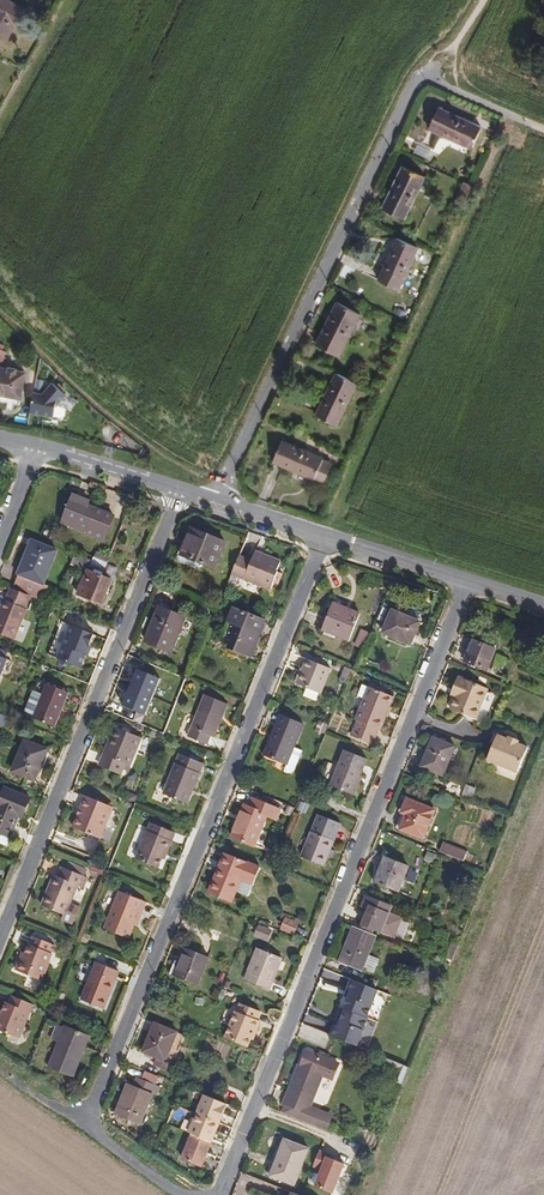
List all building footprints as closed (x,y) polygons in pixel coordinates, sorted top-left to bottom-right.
[(24,9),(8,0),(0,0),(0,37),(6,41),(24,9)] [(472,148),(481,127),(438,107),(429,129),(472,148)] [(502,118),(498,117),(491,132),(495,133),(502,118)] [(404,219),(425,176),(404,166),(383,208),(404,219)] [(463,205),(471,186),(463,182),(455,201),(463,205)] [(399,290),(418,247),(397,238),(378,280),(399,290)] [(339,357),(361,314),(350,308),(338,302),(316,345),(339,357)] [(408,309),(401,306),(399,311),(406,314),(408,309)] [(0,368),(0,399),(20,403),(26,373),(0,368)] [(337,425),(356,383),(337,373),(317,416),(337,425)] [(34,392),(30,411),(54,416),(56,406),(66,394),(53,382),(42,394),(34,392)] [(323,459),(282,441),(273,462),(315,479),(315,478),(325,482),(330,469),(321,465),(323,460),(323,459)] [(332,464),(323,460),(321,465),(330,469),(332,464)] [(104,540),(113,516),(95,509),(95,508),(88,505),(89,501),(83,499),(72,495),(71,498),(62,523),(86,532),(86,533),(104,540)] [(146,521),(143,506),(131,508),(134,523),(146,521)] [(216,570),(227,542),(199,531),(197,537),(192,535),(188,543),(183,557),(204,566),(216,570)] [(43,585),(57,550),(33,540),(29,550),(26,549),(16,574),(18,575),(13,589),(31,596),(44,601),(49,587),(43,585)] [(204,566),(183,557),(188,543),(185,541),(175,563),(201,574),(204,566)] [(102,576),(107,563),(95,557),(77,551),(69,569),(86,576),(88,571),(89,571),(102,576)] [(271,589),(279,571),(277,571),(282,561),(256,551),(252,560),(239,556),(232,573),(271,589)] [(107,563),(110,557),(97,552),(95,557),(107,563)] [(102,604),(111,581),(102,576),(89,571),(88,571),(86,576),(78,595),(102,604)] [(13,589),(11,587),(9,593),(29,602),(31,596),(13,589)] [(27,609),(26,608),(29,602),(9,593),(6,600),(5,599),(0,611),(0,634),(15,640),(27,609)] [(351,609),(334,603),(332,606),(349,613),(351,609)] [(349,641),(360,614),(351,609),(349,613),(332,606),(322,630),(349,641)] [(171,652),(185,617),(172,612),(166,610),(160,607),(146,642),(171,652)] [(262,629),(265,621),(253,616),(247,613),(235,609),(229,623),(237,626),(229,647),(237,651),(251,656),(258,639),(260,633),(262,629)] [(411,644),(420,622),(392,610),(383,632),(411,644)] [(89,646),(94,634),(62,621),(49,655),(73,666),(84,661),(87,654),(88,655),(91,647),(89,646)] [(361,647),(367,632),(359,628),(353,643),(361,647)] [(487,670),(496,650),(473,640),(464,661),(487,670)] [(0,649),(0,656),(6,658),(8,652),(0,649)] [(8,673),(13,661),(7,659),(2,670),(8,673)] [(306,659),(302,669),(303,669),(297,684),(307,688),(319,693),(322,694),(332,670),(306,659)] [(124,676),(133,679),(138,668),(128,664),(124,676)] [(346,683),(352,669),(345,666),(339,681),(346,683)] [(297,684),(303,669),(302,669),(301,668),(294,683),(297,684)] [(476,719),(488,689),(459,677),(453,691),(457,692),(455,698),(450,709),(476,719)] [(169,699),(173,689),(167,687),(168,683),(157,679),(143,713),(154,718),(162,699),(163,697),(169,699)] [(55,727),(69,692),(48,684),(34,719),(55,727)] [(389,709),(394,698),(385,694),(381,692),(383,689),(371,684),(369,688),(365,699),(356,720),(358,721),(351,736),(372,745),(379,729),(380,730),(386,717),(389,709)] [(365,699),(369,688),(362,685),(358,695),(365,699)] [(316,700),(319,693),(307,688),(304,695),(316,700)] [(189,735),(208,742),(211,736),(214,738),(228,703),(205,694),(194,720),(191,729),(189,735)] [(160,721),(168,701),(162,699),(154,718),(160,721)] [(272,743),(283,715),(280,714),(269,741),(272,743)] [(335,714),(329,727),(337,730),(342,717),(335,714)] [(294,747),(304,724),(283,715),(272,743),(269,741),(263,755),(287,765),(294,747)] [(325,733),(328,725),(320,721),(316,730),(325,733)] [(130,765),(141,737),(115,727),(111,736),(115,737),(103,767),(122,775),(126,764),(130,765)] [(178,737),(180,732),(173,728),(171,734),(178,737)] [(517,773),(529,747),(519,743),(520,741),(509,736),(508,738),(499,734),(487,761),(517,773)] [(103,767),(115,737),(111,736),(99,766),(103,767)] [(444,776),(456,746),(433,737),(420,767),(444,776)] [(46,752),(47,750),(25,741),(13,772),(35,781),(39,769),(46,752)] [(294,771),(302,751),(294,747),(287,765),(284,771),(287,772),(291,773),(294,771)] [(353,795),(367,759),(345,750),(331,786),(353,795)] [(42,771),(49,753),(46,752),(39,769),(42,771)] [(187,804),(204,763),(180,754),(163,794),(187,804)] [(472,797),(475,789),(466,785),(463,794),(472,797)] [(30,798),(6,788),(0,801),(0,833),(11,837),(16,825),(19,827),(30,798)] [(133,801),(137,793),(132,791),(127,794),(125,798),(133,801)] [(99,839),(113,807),(86,796),(81,809),(84,810),(82,816),(79,815),(73,828),(99,839)] [(254,848),(267,815),(277,819),(280,810),(252,798),(248,807),(244,806),(231,838),(254,848)] [(423,838),(435,810),(408,799),(396,827),(423,838)] [(292,816),(295,809),(288,806),(285,813),(292,816)] [(166,856),(175,832),(151,822),(148,831),(136,859),(158,868),(162,858),(163,855),(166,856)] [(331,849),(334,841),(331,840),(335,831),(315,823),(301,857),(323,866),(328,855),(331,849)] [(14,838),(19,827),(16,825),(11,837),(14,838)] [(11,837),(0,833),(0,842),(7,845),(11,837)] [(467,851),(444,842),(440,852),(463,861),(467,851)] [(432,864),(435,855),(427,852),(424,860),(432,864)] [(253,884),(260,867),(225,853),(209,893),(232,903),(237,891),(242,879),(253,884)] [(398,891),(408,866),(386,857),(376,882),(398,891)] [(75,872),(77,866),(68,862),(65,868),(75,872)] [(64,920),(72,923),(79,908),(70,904),(78,884),(83,887),(87,877),(84,875),(86,870),(77,866),(75,872),(65,868),(63,867),(58,876),(57,876),(50,893),(48,892),(42,906),(65,915),(64,920)] [(50,893),(57,876),(53,874),(46,892),(48,892),(50,893)] [(248,896),(253,884),(242,879),(237,891),(248,896)] [(134,925),(139,912),(142,913),(147,902),(120,891),(105,928),(129,938),(134,925)] [(394,937),(402,918),(389,913),(391,906),(366,896),(362,906),(369,909),(361,930),(373,935),(375,930),(394,937)] [(228,934),(233,920),(213,913),(208,926),(228,934)] [(294,935),(299,922),(285,917),(280,930),(294,935)] [(268,942),(273,930),(259,924),(254,936),(268,942)] [(379,959),(368,954),(376,936),(373,935),(361,930),(353,927),(339,961),(362,971),(363,968),(374,973),(379,959)] [(47,965),(52,954),(51,953),(54,945),(33,936),(30,944),(29,944),(25,954),(26,954),(24,957),(21,956),(16,970),(43,981),(48,966),(47,965)] [(457,948),(459,945),(451,943),(445,957),(452,960),(457,949),(457,948)] [(198,985),(209,957),(184,947),(178,961),(182,963),(176,977),(198,985)] [(269,990),(282,958),(257,948),(244,980),(269,990)] [(176,977),(182,963),(178,961),(176,961),(171,975),(176,977)] [(107,998),(114,982),(115,983),(120,971),(95,962),(80,1000),(104,1010),(109,999),(107,998)] [(221,984),(225,973),(220,971),(215,981),(221,984)] [(232,988),(234,981),(229,979),(226,986),(232,988)] [(360,998),(336,988),(330,1003),(354,1013),(360,998)] [(17,1000),(0,993),(0,1005),(12,1011),(13,1009),(17,1000)] [(28,1016),(33,1006),(17,1000),(13,1009),(28,1016)] [(257,1031),(261,1021),(258,1020),(262,1012),(238,1002),(224,1038),(247,1048),(251,1039),(254,1030),(257,1031)] [(330,1003),(323,1020),(347,1030),(354,1013),(330,1003)] [(359,1041),(366,1023),(356,1019),(349,1037),(359,1041)] [(360,1045),(368,1048),(378,1022),(370,1019),(360,1045)] [(170,1073),(185,1035),(155,1023),(143,1052),(157,1058),(167,1062),(163,1070),(170,1073)] [(58,1042),(64,1027),(57,1024),(51,1040),(58,1042)] [(73,1078),(90,1035),(65,1025),(64,1027),(58,1042),(48,1067),(73,1078)] [(311,1107),(323,1076),(333,1080),(340,1063),(307,1050),(300,1065),(298,1064),(282,1104),(284,1105),(281,1112),(326,1130),(332,1115),(311,1107)] [(163,1070),(167,1062),(157,1058),(153,1066),(163,1070)] [(140,1124),(156,1086),(131,1076),(115,1114),(140,1124)] [(219,1123),(224,1110),(221,1108),(223,1103),(204,1095),(197,1114),(219,1123)] [(213,1137),(219,1123),(197,1114),(189,1133),(192,1134),(208,1141),(210,1135),(213,1137)] [(208,1151),(211,1142),(208,1141),(192,1134),(182,1158),(202,1166),(205,1157),(204,1156),(206,1150),(208,1151)] [(295,1186),(309,1148),(284,1138),(269,1176),(295,1186)] [(319,1150),(313,1167),(321,1170),(315,1185),(335,1193),(347,1161),(319,1150)] [(313,1168),(308,1182),(314,1184),(319,1171),(313,1168)]
